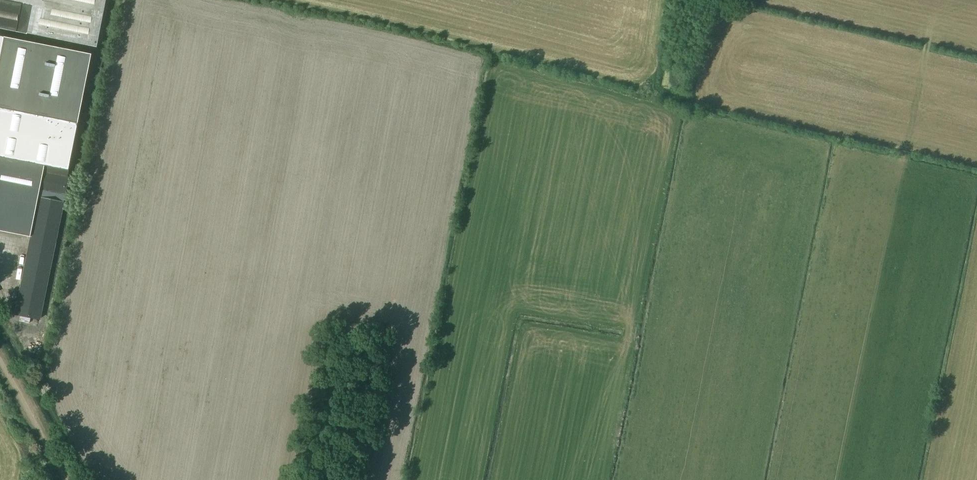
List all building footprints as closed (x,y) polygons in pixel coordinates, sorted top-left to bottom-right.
[(26,35),(27,34),(96,48),(105,0),(0,0),(0,30),(26,35)] [(26,237),(30,238),(14,315),(29,318),(37,319),(39,320),(63,203),(69,179),(67,178),(69,172),(68,172),(91,55),(68,51),(0,37),(0,232),(26,237)]
